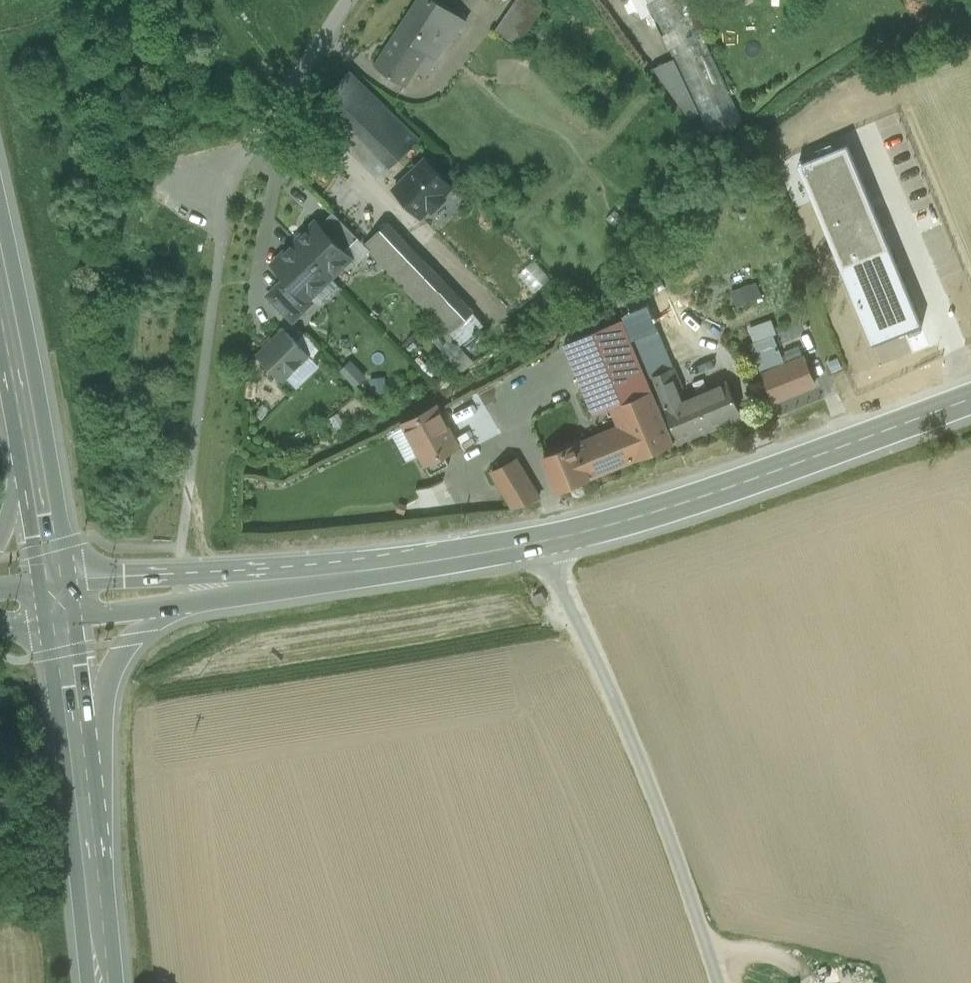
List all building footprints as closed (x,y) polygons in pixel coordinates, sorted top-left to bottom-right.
[(435,0),(419,0),(398,31),(426,51),(436,58),(459,27),(464,30),(467,25),(463,21),(464,20),(442,5),(435,0)] [(496,30),(519,46),(546,9),(533,0),(517,0),(496,30)] [(629,13),(648,4),(652,13),(673,58),(696,106),(709,134),(743,119),(687,0),(623,0),(629,13)] [(648,4),(629,13),(635,21),(652,13),(648,4)] [(426,51),(398,31),(376,65),(404,84),(426,51)] [(696,106),(673,58),(653,67),(686,113),(696,106)] [(374,94),(352,71),(316,107),(339,129),(374,94)] [(417,136),(374,94),(339,129),(382,172),(417,136)] [(794,156),(789,158),(868,353),(936,326),(935,321),(933,320),(930,312),(925,313),(859,152),(862,151),(858,142),(856,143),(851,135),(822,145),(822,143),(812,148),(813,151),(794,158),(794,156)] [(452,186),(425,159),(394,190),(421,216),(430,208),(432,210),(445,198),(443,195),(452,186)] [(358,238),(333,212),(319,225),(345,251),(358,238)] [(319,225),(316,222),(296,242),(330,276),(350,257),(345,251),(319,225)] [(416,252),(388,222),(365,244),(393,273),(416,252)] [(330,276),(296,242),(273,264),(286,277),(307,299),(308,298),(330,276)] [(459,296),(416,252),(393,273),(393,274),(435,318),(459,296)] [(531,259),(519,273),(535,288),(548,274),(531,259)] [(307,299),(286,277),(268,295),(293,321),(312,302),(308,298),(307,299)] [(731,291),(737,306),(763,296),(757,281),(731,291)] [(617,300),(633,338),(653,329),(657,328),(641,290),(617,300)] [(459,296),(435,318),(449,334),(473,311),(459,296)] [(589,317),(561,333),(566,344),(623,320),(614,298),(589,317)] [(473,311),(449,334),(473,358),(496,336),(473,311)] [(621,425),(659,409),(623,320),(566,344),(595,415),(613,407),(621,425)] [(284,329),(258,355),(282,380),(308,354),(284,329)] [(650,379),(654,377),(670,370),(653,329),(633,338),(650,379)] [(773,335),(751,343),(764,373),(782,365),(779,358),(782,356),(773,335)] [(764,373),(763,373),(774,400),(815,384),(804,356),(782,365),(764,373)] [(727,381),(683,400),(674,379),(678,377),(674,368),(670,370),(654,377),(679,438),(678,438),(679,441),(742,415),(727,381)] [(436,405),(404,423),(421,455),(431,473),(449,464),(444,455),(459,447),(436,405)] [(621,425),(544,456),(558,490),(673,443),(659,409),(621,425)] [(421,455),(404,423),(390,431),(407,463),(421,455)] [(539,497),(516,459),(492,472),(513,506),(539,497)]
